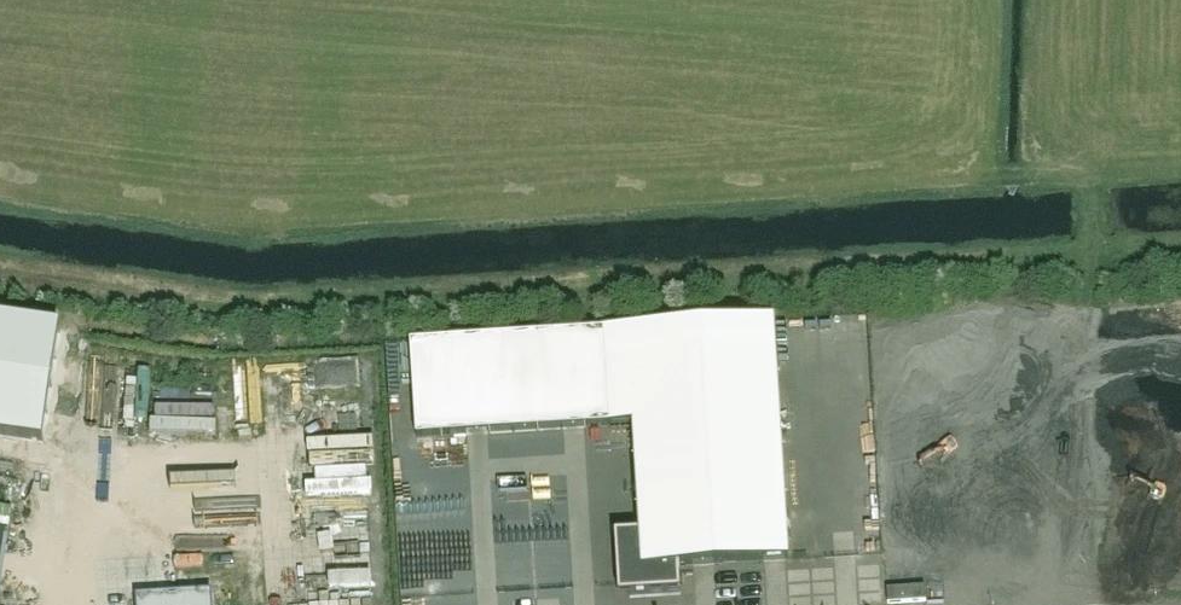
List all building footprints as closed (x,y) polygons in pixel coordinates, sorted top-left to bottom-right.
[(0,320),(0,437),(54,446),(72,331),(0,320)] [(641,534),(616,535),(620,596),(681,593),(679,567),(789,560),(774,321),(412,344),(418,438),(634,425),(641,534)] [(632,532),(633,514),(619,514),(618,532),(632,532)]
